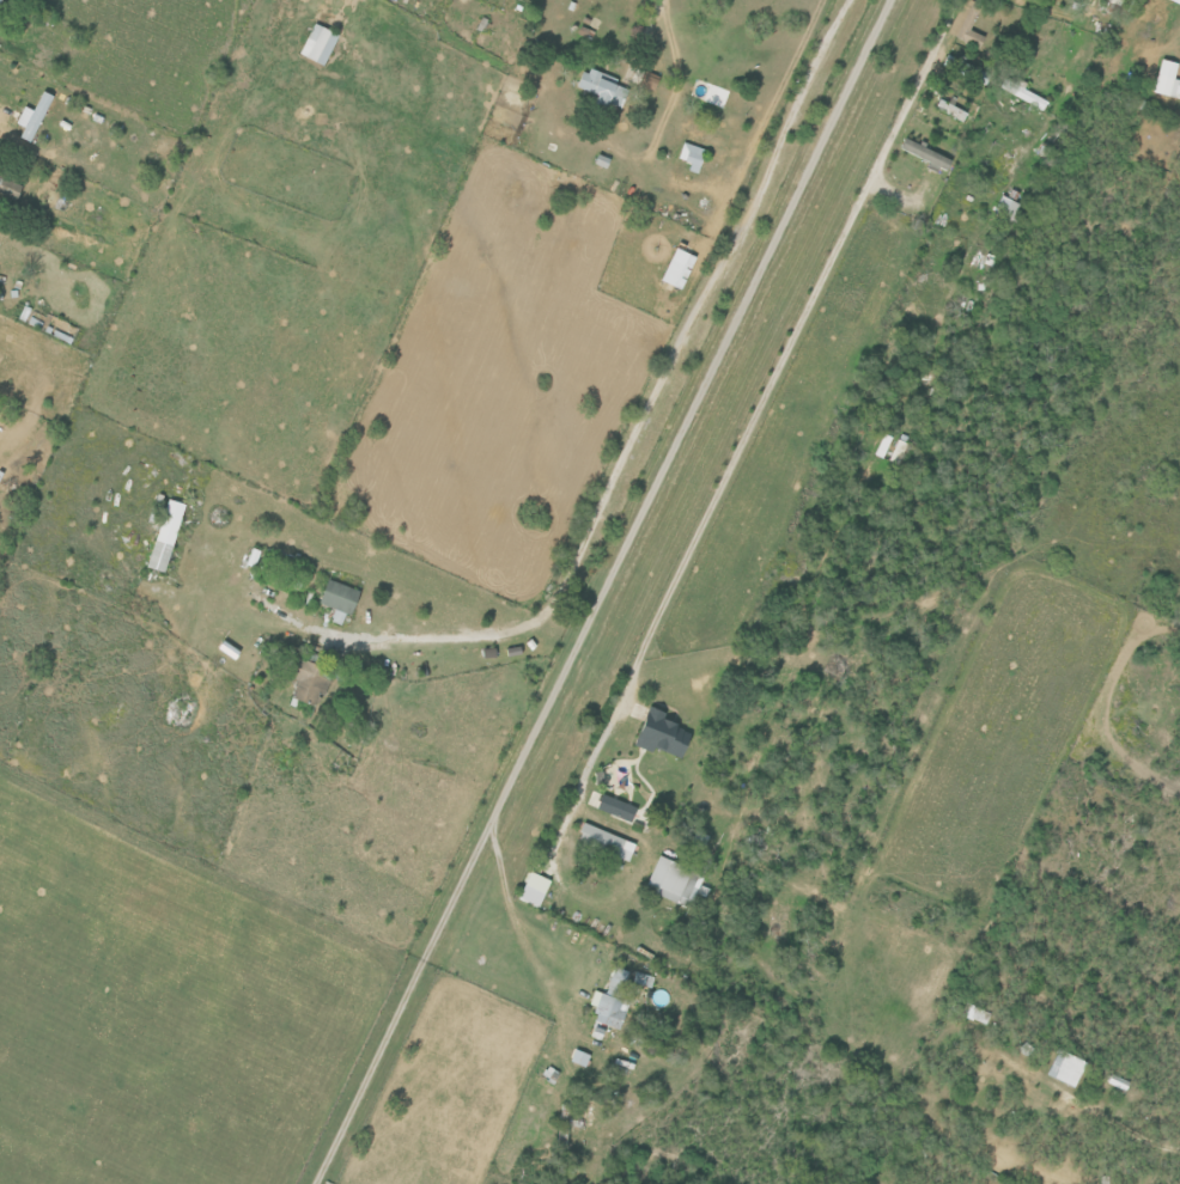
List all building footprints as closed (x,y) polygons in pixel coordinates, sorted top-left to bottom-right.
[(315,23),(340,36),(323,67),(299,54),(315,23)] [(989,73),(944,55),(940,65),(984,84),(989,73)] [(1157,61),(1175,65),(1167,99),(1149,94),(1157,61)] [(589,74),(591,68),(620,81),(613,98),(607,110),(595,104),(598,97),(576,87),(583,71),(589,74)] [(651,89),(655,76),(639,71),(635,84),(651,89)] [(711,85),(713,78),(731,85),(728,92),(744,98),(738,115),(704,100),(702,102),(689,97),(697,78),(711,84),(711,85)] [(1000,80),(1045,104),(1040,114),(996,90),(1000,80)] [(22,127),(17,137),(28,143),(52,96),(41,91),(31,111),(22,106),(14,123),(22,127)] [(936,100),(963,115),(959,123),(931,109),(936,100)] [(949,163),(944,173),(896,149),(901,140),(949,163)] [(1039,144),(1051,149),(1044,161),(1033,155),(1039,144)] [(699,165),(682,159),(686,148),(702,154),(699,165)] [(594,163),(597,154),(610,160),(607,169),(594,163)] [(16,201),(0,194),(0,176),(23,188),(16,201)] [(989,215),(998,197),(1020,207),(1010,226),(989,215)] [(911,219),(922,224),(917,233),(906,228),(911,219)] [(693,256),(673,247),(658,281),(679,290),(693,256)] [(880,434),(889,439),(880,460),(870,456),(880,434)] [(899,435),(906,439),(902,445),(904,446),(894,468),(884,463),(894,441),(895,443),(899,435)] [(183,504),(165,499),(144,567),(162,572),(183,504)] [(341,625),(320,617),(326,604),(320,602),(329,579),(359,593),(349,615),(347,614),(341,625)] [(332,670),(284,653),(277,673),(296,679),(289,698),(312,706),(318,690),(324,693),(332,670)] [(677,758),(688,731),(664,722),(666,714),(646,706),(631,745),(650,753),(652,749),(677,758)] [(603,794),(635,807),(631,822),(597,808),(603,794)] [(584,823),(635,844),(628,862),(577,841),(584,823)] [(685,890),(692,893),(688,901),(681,897),(677,904),(657,893),(673,861),(693,871),(685,890)] [(542,894),(522,884),(516,897),(536,906),(542,894)] [(626,1011),(619,1030),(612,1026),(595,1020),(598,1013),(594,1012),(596,1005),(594,1003),(596,997),(598,997),(601,991),(606,994),(624,1000),(620,1009),(626,1011)] [(964,1017),(985,1025),(990,1012),(969,1005),(964,1017)] [(576,1048),(590,1054),(585,1067),(570,1061),(576,1048)] [(1044,1074),(1057,1049),(1084,1064),(1070,1090),(1044,1074)]
